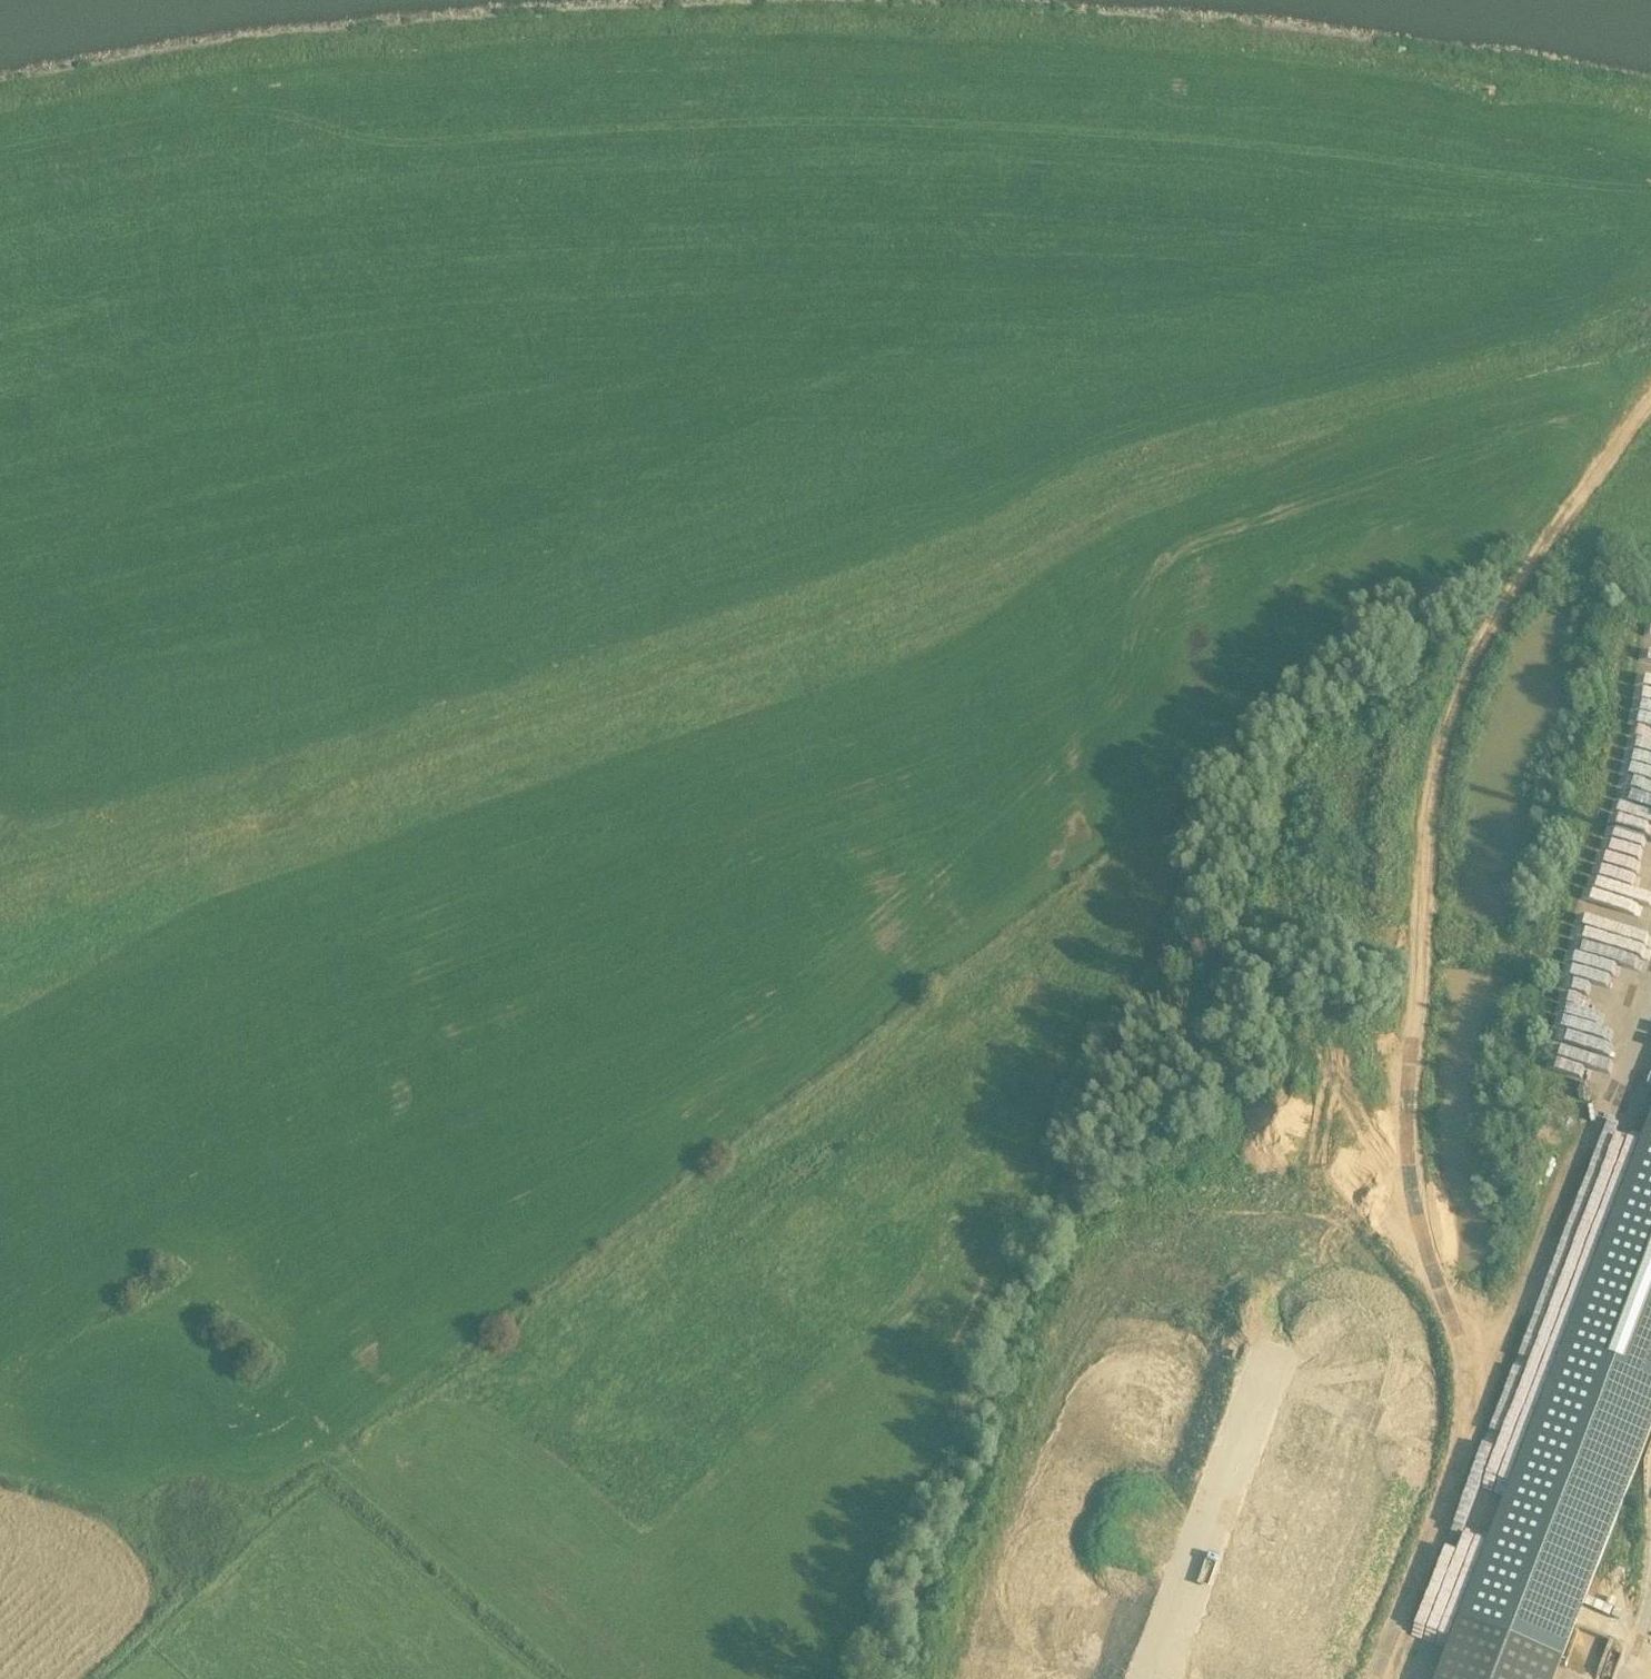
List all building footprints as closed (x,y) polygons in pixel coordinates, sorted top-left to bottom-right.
[(1650,711),(1650,644),(1643,643),(1634,708),(1650,711)] [(1437,1678),(1554,1678),(1650,1427),(1650,1120),(1437,1678)]
